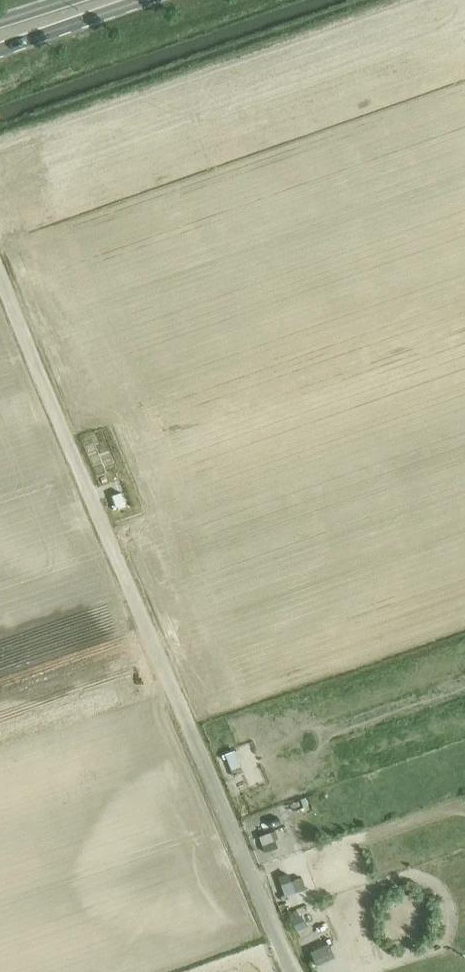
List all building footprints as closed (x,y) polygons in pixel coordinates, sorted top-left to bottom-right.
[(232,750),(223,753),(233,775),(242,771),(232,750)] [(270,832),(259,836),(262,845),(273,841),(270,832)] [(289,876),(278,880),(284,896),(295,892),(296,892),(304,889),(300,878),(292,881),(291,881),(289,876)] [(300,917),(291,921),(295,932),(305,928),(300,917)] [(329,944),(310,952),(317,966),(335,958),(329,944)]
